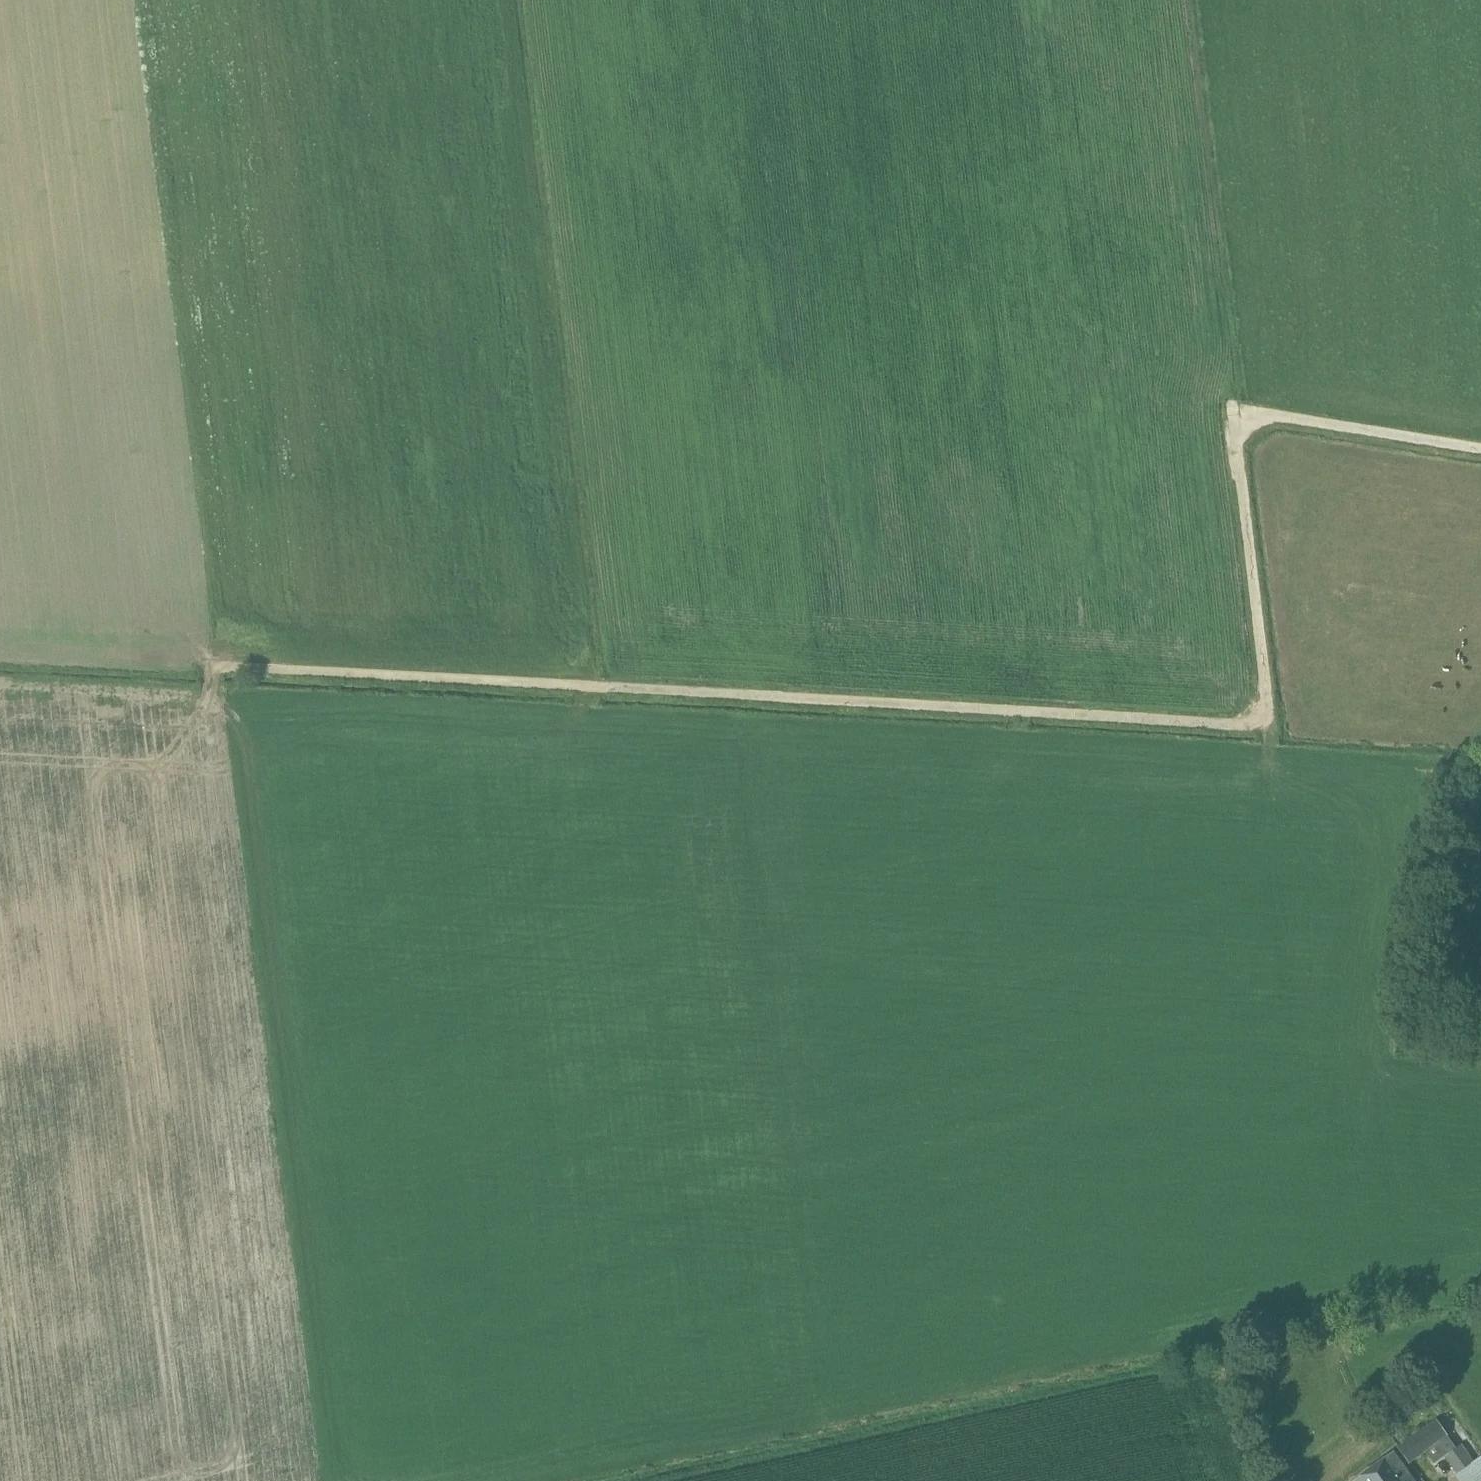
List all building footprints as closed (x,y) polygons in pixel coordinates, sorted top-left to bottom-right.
[(1400,1448),(1409,1462),(1425,1450),(1433,1462),(1445,1453),(1446,1456),(1454,1450),(1451,1445),(1454,1443),(1437,1421),(1427,1428),(1400,1448)] [(1454,1450),(1446,1456),(1446,1457),(1458,1474),(1475,1461),(1462,1443),(1454,1450)] [(1394,1454),(1359,1480),(1413,1480),(1394,1454)]
